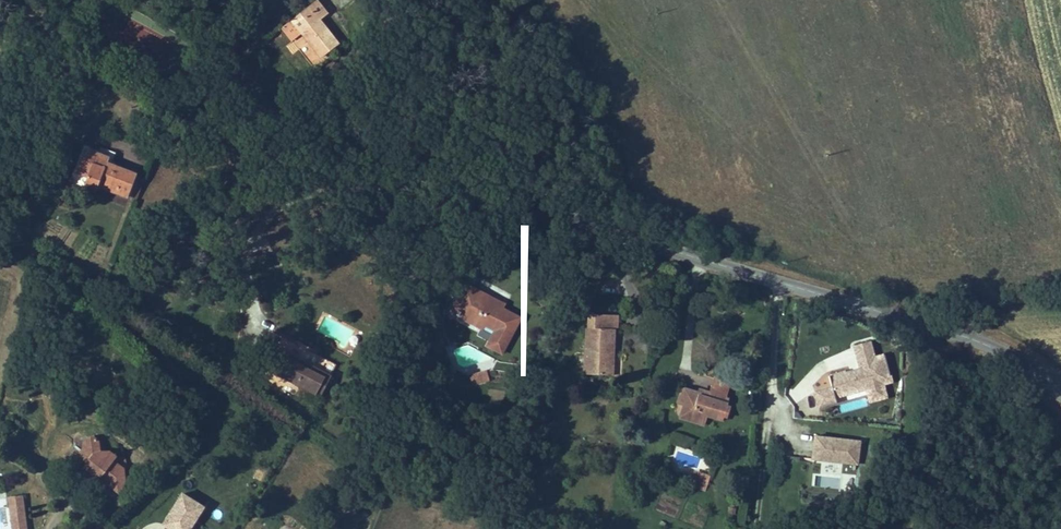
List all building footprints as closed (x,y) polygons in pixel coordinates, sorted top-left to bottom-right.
[(281,14),(288,23),(305,11),(297,1),(281,14)] [(318,2),(289,23),(317,61),(337,46),(318,20),(327,14),(318,2)] [(128,197),(137,174),(109,163),(111,157),(87,148),(77,172),(89,177),(86,186),(99,192),(101,187),(128,197)] [(452,314),(493,336),(487,347),(502,355),(520,320),(503,311),(506,307),(467,286),(452,314)] [(601,316),(589,315),(586,375),(610,376),(612,329),(601,329),(601,316)] [(615,316),(601,316),(601,329),(612,329),(615,330),(615,316)] [(870,342),(853,347),(859,368),(828,376),(834,400),(866,392),(870,404),(888,399),(884,386),(894,383),(892,373),(890,374),(884,354),(874,356),(870,342)] [(272,347),(261,368),(313,395),(324,373),(272,347)] [(486,370),(468,375),(471,387),(490,382),(486,370)] [(709,418),(723,422),(733,385),(711,380),(708,391),(699,389),(698,394),(681,389),(680,397),(686,398),(684,405),(688,412),(697,414),(696,420),(708,423),(709,418)] [(834,400),(831,386),(813,392),(818,407),(835,402),(834,400)] [(686,398),(680,397),(678,403),(684,405),(686,398)] [(706,428),(708,423),(696,420),(697,414),(688,412),(684,405),(679,420),(706,428)] [(813,436),(811,461),(859,466),(862,441),(813,436)] [(102,484),(104,482),(122,497),(129,488),(127,472),(118,465),(122,460),(114,454),(109,460),(101,453),(101,442),(97,439),(89,440),(85,444),(87,451),(80,459),(89,466),(86,470),(102,484)] [(129,457),(122,460),(118,465),(127,472),(133,470),(129,457)] [(695,471),(693,478),(708,482),(710,475),(695,471)] [(708,482),(693,478),(691,487),(706,491),(708,482)] [(180,492),(162,524),(170,528),(190,528),(203,506),(180,492)] [(7,497),(12,528),(27,528),(23,496),(7,497)]
